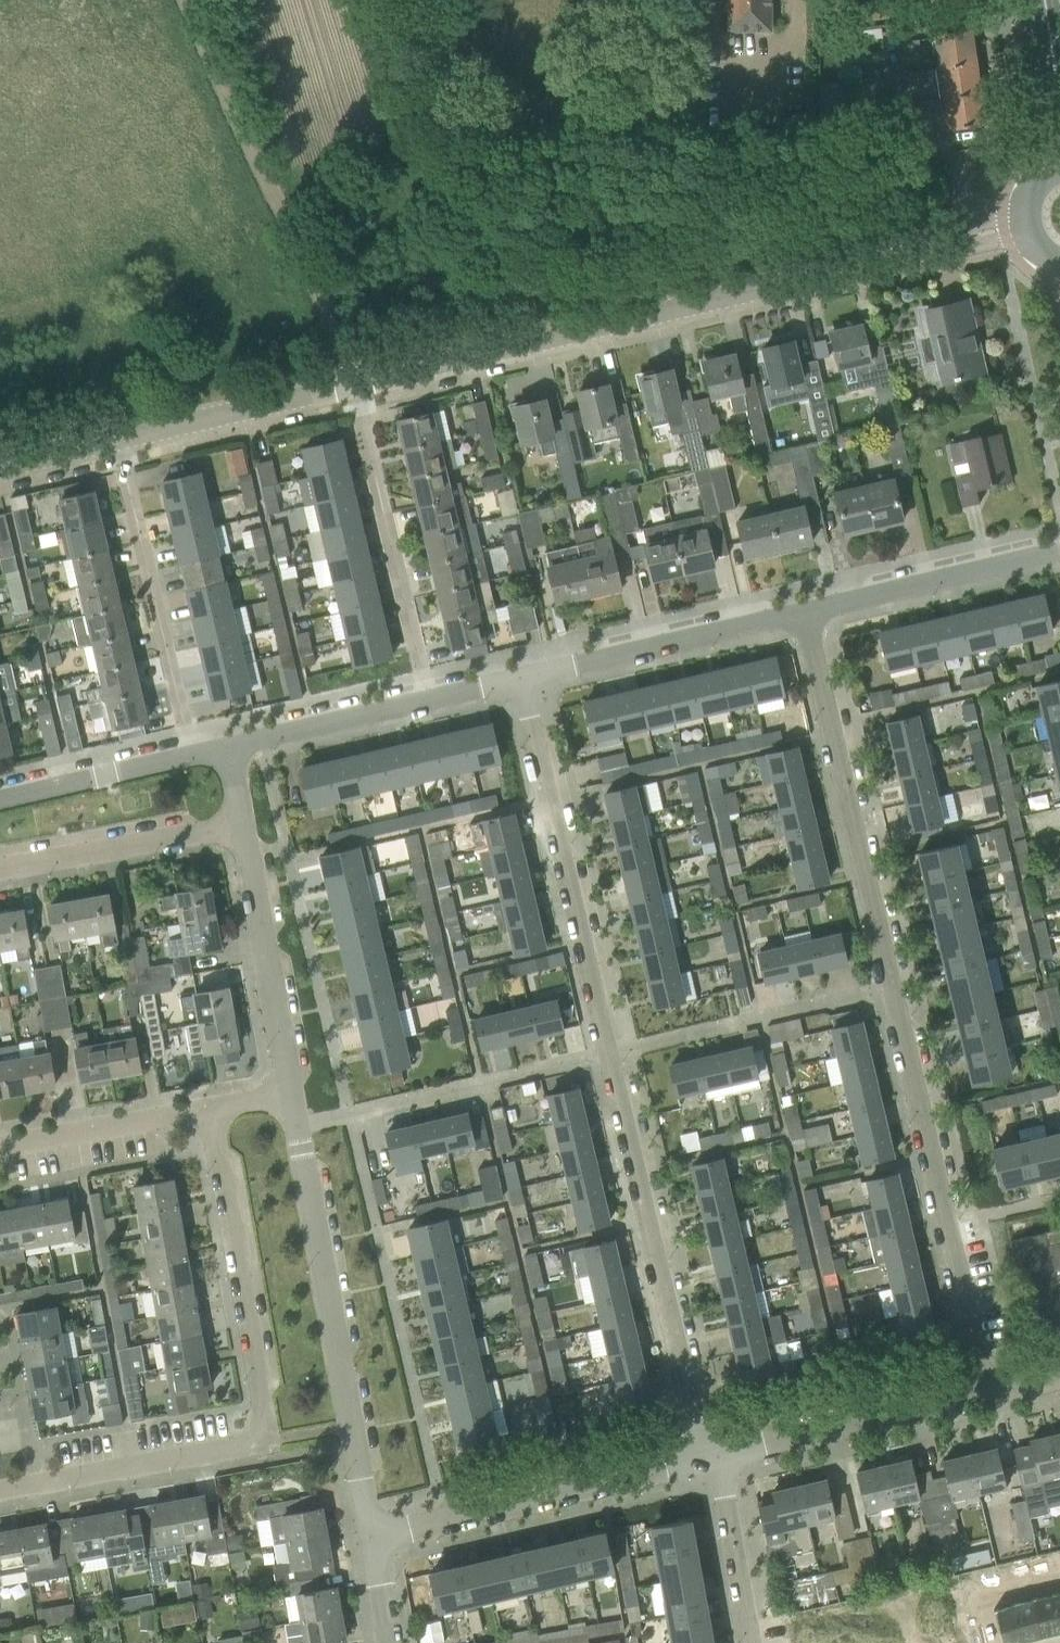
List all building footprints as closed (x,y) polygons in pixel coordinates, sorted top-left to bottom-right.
[(729,30),(770,30),(770,0),(729,0),(729,30)] [(975,62),(971,34),(971,31),(932,37),(934,51),(938,50),(940,67),(975,62)] [(921,51),(920,39),(902,42),(903,53),(921,51)] [(979,92),(975,62),(940,67),(936,67),(938,81),(942,81),(944,96),(979,92)] [(925,82),(924,70),(907,73),(908,84),(925,82)] [(983,123),(979,92),(944,96),(940,97),(943,112),(947,111),(949,128),(983,123)] [(928,100),(911,102),(913,114),(930,112),(928,100)] [(925,343),(923,348),(924,353),(928,357),(932,360),(937,359),(942,358),(948,381),(944,382),(951,411),(962,408),(955,379),(964,377),(985,372),(980,351),(977,351),(973,337),(971,329),(974,328),(968,300),(967,300),(941,306),(934,308),(926,310),(932,337),(927,338),(925,343)] [(862,325),(831,332),(836,353),(839,367),(845,393),(874,386),(876,396),(891,392),(887,373),(882,351),(869,355),(862,325)] [(779,345),(763,348),(768,369),(772,386),(765,388),(769,406),(795,400),(808,397),(810,408),(827,404),(824,389),(819,368),(805,372),(803,363),(798,364),(792,339),(778,342),(779,345)] [(772,452),(760,402),(755,381),(742,384),(735,355),(704,362),(713,398),(729,394),(733,413),(747,410),(758,456),(772,452)] [(700,434),(694,407),(692,397),(678,400),(671,370),(653,374),(653,372),(638,375),(641,389),(643,389),(649,413),(665,409),(669,427),(683,423),(685,431),(681,432),(691,472),(695,471),(708,468),(704,451),(700,434)] [(628,412),(624,413),(615,415),(608,385),(578,392),(590,444),(619,437),(626,464),(640,461),(628,412)] [(582,497),(570,448),(565,427),(552,430),(544,399),(527,404),(526,401),(511,405),(515,419),(517,419),(523,443),(539,439),(543,455),(556,452),(568,501),(582,497)] [(472,403),(476,420),(479,432),(492,429),(485,400),(472,403)] [(717,413),(712,415),(709,404),(694,407),(700,434),(717,431),(720,426),(717,413)] [(398,420),(405,450),(438,442),(432,412),(398,420)] [(479,432),(476,420),(462,423),(464,435),(479,432)] [(906,454),(899,424),(883,428),(890,458),(906,454)] [(999,433),(982,437),(981,435),(963,440),(971,473),(957,476),(964,506),(980,503),(977,490),(1011,482),(999,433)] [(451,438),(438,442),(405,450),(412,478),(445,470),(458,467),(451,438)] [(304,448),(310,476),(347,468),(340,440),(304,448)] [(822,442),(805,446),(811,475),(813,475),(829,471),(822,442)] [(499,458),(495,444),(483,447),(486,461),(499,458)] [(823,519),(813,475),(811,475),(805,446),(790,449),(803,506),(770,514),(779,550),(812,542),(807,522),(823,519)] [(721,447),(704,451),(708,468),(709,468),(725,464),(721,447)] [(272,460),(257,463),(262,487),(274,484),(277,483),(272,460)] [(735,508),(725,464),(709,468),(720,512),(735,508)] [(353,495),(347,468),(310,476),(317,503),(353,495)] [(709,468),(708,468),(695,471),(705,515),(720,512),(709,468)] [(461,482),(449,485),(445,470),(412,478),(418,506),(452,498),(464,495),(461,482)] [(481,478),(484,491),(505,485),(502,472),(481,478)] [(162,481),(169,509),(205,501),(198,473),(162,481)] [(239,477),(242,492),(254,489),(250,474),(239,477)] [(902,521),(897,500),(892,479),(864,485),(874,528),(902,521)] [(277,501),(274,484),(262,487),(266,504),(277,501)] [(874,528),(864,485),(836,492),(846,534),(874,528)] [(254,489),(242,492),(246,508),(258,506),(254,489)] [(497,493),(503,516),(518,512),(512,489),(497,493)] [(60,500),(67,529),(100,521),(94,492),(60,500)] [(617,502),(618,502),(616,492),(599,496),(608,537),(624,533),(617,502)] [(359,522),(353,495),(317,503),(323,530),(359,522)] [(452,498),(418,506),(425,535),(458,527),(471,524),(467,509),(464,495),(452,498)] [(632,499),(624,500),(618,502),(617,502),(624,533),(639,530),(632,499)] [(212,501),(206,503),(205,501),(169,509),(175,536),(211,528),(211,527),(218,525),(212,501)] [(26,508),(13,511),(18,532),(20,540),(33,536),(26,508)] [(519,514),(527,548),(545,544),(537,509),(519,514)] [(5,513),(0,514),(0,544),(12,541),(10,534),(5,513)] [(779,550),(770,514),(737,522),(746,557),(779,550)] [(705,530),(702,517),(701,515),(672,522),(684,572),(713,565),(705,530)] [(67,529),(61,530),(68,558),(74,557),(107,549),(100,521),(67,529)] [(366,549),(359,522),(323,530),(329,557),(366,549)] [(684,572),(672,522),(655,525),(643,528),(646,544),(654,579),(684,572)] [(271,525),(275,542),(287,539),(283,523),(271,525)] [(458,527),(425,535),(432,563),(465,555),(482,551),(479,539),(475,523),(471,524),(458,527)] [(263,527),(251,530),(243,532),(247,548),(255,546),(267,543),(263,527)] [(218,555),(211,528),(175,536),(182,563),(218,555)] [(502,533),(505,546),(518,543),(516,530),(502,533)] [(36,551),(33,536),(20,540),(23,554),(36,551)] [(620,587),(615,566),(612,553),(608,538),(577,545),(589,596),(604,593),(603,591),(620,587)] [(290,554),(287,539),(275,542),(279,557),(290,554)] [(12,541),(0,544),(0,560),(0,561),(16,557),(12,541)] [(270,559),(267,543),(255,546),(259,562),(270,559)] [(518,543),(505,546),(512,574),(525,571),(520,549),(518,543)] [(589,596),(577,545),(546,552),(550,568),(549,568),(557,602),(574,598),(574,600),(589,596)] [(114,578),(107,549),(74,557),(80,585),(114,578)] [(372,576),(366,549),(329,557),(336,584),(372,576)] [(483,551),(482,551),(432,563),(438,591),(489,579),(490,579),(483,551)] [(224,582),(218,555),(182,563),(188,590),(224,582)] [(378,603),(372,576),(336,584),(342,611),(378,603)] [(284,579),(288,596),(299,593),(295,577),(284,579)] [(120,606),(114,578),(80,585),(87,614),(120,606)] [(495,608),(489,579),(438,591),(445,620),(495,608)] [(30,583),(33,596),(47,593),(44,580),(30,583)] [(279,597),(275,581),(264,583),(268,600),(279,597)] [(230,609),(224,582),(188,590),(194,617),(230,609)] [(25,598),(22,586),(9,589),(12,601),(25,598)] [(50,606),(47,593),(33,596),(36,610),(50,606)] [(303,608),(299,593),(288,596),(292,611),(303,608)] [(1043,595),(1015,601),(1024,638),(1052,631),(1043,595)] [(283,612),(279,597),(268,600),(271,615),(283,612)] [(28,612),(25,598),(12,601),(15,615),(28,612)] [(538,628),(533,607),(531,599),(518,603),(525,631),(538,628)] [(1024,638),(1015,601),(988,608),(997,644),(1024,638)] [(385,630),(378,603),(342,611),(348,638),(385,630)] [(525,631),(518,603),(505,606),(512,634),(525,631)] [(127,634),(120,606),(87,614),(73,618),(79,646),(94,642),(127,634)] [(498,621),(495,608),(445,620),(452,649),(463,646),(465,659),(489,653),(486,641),(481,625),(498,621)] [(997,644),(988,608),(961,614),(970,650),(997,644)] [(237,636),(230,609),(194,617),(201,644),(237,636)] [(970,650),(961,614),(934,620),(943,657),(970,650)] [(943,657),(934,620),(907,627),(916,663),(943,657)] [(37,626),(40,641),(49,639),(53,626),(52,622),(37,626)] [(916,663),(907,627),(879,633),(888,669),(916,663)] [(391,657),(385,630),(348,638),(355,666),(391,657)] [(312,647),(308,631),(297,634),(301,650),(312,647)] [(134,663),(127,634),(94,642),(100,670),(134,663)] [(243,663),(237,636),(201,644),(207,671),(243,663)] [(292,651),(288,636),(277,639),(281,654),(292,651)] [(22,646),(25,658),(39,655),(36,642),(22,646)] [(316,663),(312,647),(301,650),(304,666),(316,663)] [(63,663),(60,649),(47,653),(50,667),(63,663)] [(296,668),(292,651),(281,654),(285,671),(296,668)] [(42,668),(39,655),(25,658),(28,672),(42,668)] [(1046,657),(1044,658),(1029,661),(1032,673),(1049,669),(1046,657)] [(775,658),(747,664),(756,700),(784,694),(775,658)] [(243,663),(207,671),(214,699),(263,688),(256,660),(243,663)] [(1032,673),(1029,661),(1013,665),(1016,677),(1032,673)] [(15,691),(8,662),(0,664),(0,694),(15,691)] [(140,691),(134,663),(100,670),(104,686),(86,690),(89,703),(92,702),(140,691)] [(756,700),(747,664),(720,670),(729,707),(756,700)] [(729,707),(720,670),(693,677),(702,713),(729,707)] [(994,682),(992,670),(975,674),(978,686),(994,682)] [(978,686),(975,674),(959,678),(962,690),(978,686)] [(693,677),(666,683),(675,719),(677,728),(704,722),(702,713),(693,677)] [(948,680),(937,683),(921,686),(924,699),(951,692),(948,680)] [(1038,685),(1059,781),(1059,680),(1038,685)] [(675,719),(666,683),(639,689),(648,726),(675,719)] [(924,699),(921,686),(905,690),(908,702),(924,699)] [(648,726),(639,689),(612,696),(621,732),(648,726)] [(0,694),(0,724),(5,723),(21,719),(21,715),(15,691),(0,694)] [(147,720),(140,691),(92,702),(95,714),(105,712),(109,729),(147,720)] [(57,697),(60,710),(73,707),(70,693),(57,697)] [(621,732),(612,696),(584,702),(593,739),(621,732)] [(992,696),(980,699),(988,731),(1000,729),(992,696)] [(36,702),(39,715),(52,712),(49,699),(36,702)] [(974,702),(962,705),(965,719),(977,717),(974,702)] [(73,707),(60,710),(67,739),(80,736),(73,707)] [(62,753),(52,712),(39,715),(48,756),(62,753)] [(916,716),(909,717),(888,722),(895,750),(923,743),(916,716)] [(5,723),(0,724),(0,755),(11,752),(5,723)] [(492,724),(464,731),(472,767),(500,761),(492,724)] [(780,729),(747,736),(750,749),(783,741),(780,729)] [(986,756),(983,740),(980,729),(968,732),(974,759),(986,756)] [(472,767),(464,731),(437,737),(445,773),(472,767)] [(989,735),(993,753),(1005,750),(1001,732),(989,735)] [(445,773),(437,737),(410,743),(418,780),(445,773)] [(729,753),(726,741),(709,745),(712,757),(729,753)] [(418,780),(410,743),(383,750),(391,786),(418,780)] [(929,769),(923,743),(895,750),(901,776),(929,769)] [(712,757),(709,745),(694,749),(697,761),(712,757)] [(802,774),(796,747),(757,756),(763,783),(773,781),(802,774)] [(391,786),(383,750),(356,756),(364,792),(391,786)] [(1009,767),(1005,750),(993,753),(997,770),(1009,767)] [(630,776),(624,753),(599,759),(604,782),(630,776)] [(674,766),(671,754),(655,758),(658,770),(674,766)] [(364,792),(356,756),(329,762),(337,799),(364,792)] [(993,782),(986,756),(974,759),(981,785),(993,782)] [(655,758),(627,764),(630,776),(642,773),(658,770),(655,758)] [(337,799),(329,762),(301,769),(310,805),(337,799)] [(736,772),(734,762),(705,768),(711,795),(724,792),(720,776),(736,772)] [(935,796),(929,769),(901,776),(907,802),(935,796)] [(697,771),(686,774),(689,790),(701,787),(697,771)] [(809,801),(802,774),(773,781),(779,808),(809,801)] [(645,783),(634,786),(606,793),(612,820),(640,814),(652,811),(645,783)] [(704,798),(701,787),(689,790),(691,801),(704,798)] [(730,819),(724,792),(711,795),(717,822),(730,819)] [(995,793),(983,796),(987,812),(999,809),(995,793)] [(498,794),(480,798),(483,810),(500,806),(498,794)] [(935,796),(907,802),(914,830),(919,829),(935,825),(942,823),(935,796)] [(1020,816),(1016,798),(1004,801),(1008,819),(1020,816)] [(472,812),(469,800),(453,804),(455,816),(472,812)] [(815,827),(809,801),(779,808),(786,834),(815,827)] [(455,816),(453,804),(436,808),(439,820),(455,816)] [(710,826),(706,809),(695,811),(699,828),(710,826)] [(418,825),(415,813),(398,816),(401,828),(418,825)] [(519,841),(513,813),(484,820),(490,848),(519,841)] [(646,840),(640,814),(612,820),(618,847),(646,840)] [(401,828),(398,816),(382,820),(385,832),(401,828)] [(1024,833),(1020,816),(1008,819),(1012,836),(1024,833)] [(363,837),(361,825),(344,829),(347,841),(363,837)] [(713,841),(710,826),(699,828),(702,843),(713,841)] [(1003,826),(991,829),(979,833),(981,842),(993,838),(998,862),(1010,859),(1003,826)] [(821,854),(815,827),(786,834),(792,861),(821,854)] [(347,841),(344,829),(328,833),(331,845),(347,841)] [(732,829),(720,832),(720,835),(723,848),(736,845),(732,829)] [(646,838),(652,862),(664,860),(659,835),(646,838)] [(1026,839),(1013,842),(1021,874),(1033,871),(1026,839)] [(449,840),(429,845),(432,861),(444,858),(453,856),(449,840)] [(652,867),(646,840),(618,847),(625,873),(652,867)] [(525,867),(519,841),(490,848),(496,874),(525,867)] [(1009,1074),(983,959),(956,844),(919,853),(925,881),(931,880),(950,960),(944,961),(947,975),(953,973),(972,1054),(966,1055),(973,1083),(1009,1074)] [(333,853),(322,856),(328,884),(363,876),(364,875),(374,873),(368,845),(358,847),(343,851),(333,853)] [(736,845),(723,848),(727,865),(740,863),(736,845)] [(424,861),(421,846),(408,848),(412,864),(424,861)] [(827,881),(821,854),(792,861),(798,888),(827,881)] [(448,874),(444,858),(432,861),(436,877),(448,874)] [(428,877),(424,861),(412,864),(416,880),(428,877)] [(718,862),(706,865),(709,880),(722,877),(718,862)] [(532,894),(525,867),(496,874),(502,901),(532,894)] [(659,893),(652,867),(625,873),(631,900),(659,893)] [(1017,888),(1013,869),(1001,872),(1005,891),(1017,888)] [(371,902),(364,875),(328,884),(334,911),(371,902)] [(726,894),(722,877),(709,880),(714,897),(726,894)] [(732,886),(737,903),(749,899),(744,883),(732,886)] [(1036,884),(1024,887),(1032,919),(1044,916),(1036,884)] [(162,897),(164,910),(179,907),(181,922),(215,916),(209,888),(162,897)] [(1017,888),(1005,891),(1009,907),(1012,918),(1024,915),(1021,904),(1017,888)] [(665,920),(659,893),(631,900),(637,926),(665,920)] [(817,893),(802,896),(805,907),(820,904),(817,893)] [(538,920),(532,894),(502,901),(509,927),(538,920)] [(117,942),(112,916),(108,895),(79,900),(85,932),(101,929),(104,944),(117,942)] [(456,911),(453,896),(441,898),(445,914),(456,911)] [(802,896),(788,900),(790,911),(805,907),(802,896)] [(85,932),(79,900),(50,905),(59,952),(72,950),(69,935),(85,932)] [(437,915),(433,900),(421,902),(425,918),(437,915)] [(377,929),(371,902),(334,911),(341,938),(377,929)] [(765,917),(763,906),(748,909),(751,920),(765,917)] [(26,931),(23,910),(0,914),(0,947),(15,944),(18,960),(31,957),(26,931)] [(460,927),(456,911),(445,914),(449,930),(460,927)] [(441,931),(437,915),(425,918),(428,934),(441,931)] [(734,931),(731,915),(721,918),(724,933),(734,931)] [(220,945),(215,916),(181,922),(184,938),(170,941),(174,962),(190,959),(189,951),(220,945)] [(544,948),(538,920),(509,927),(515,954),(544,948)] [(671,946),(665,920),(637,926),(643,953),(671,946)] [(1045,920),(1033,923),(1037,941),(1049,938),(1045,920)] [(383,956),(377,929),(341,938),(347,965),(383,956)] [(1031,948),(1027,930),(1015,933),(1019,951),(1031,948)] [(740,958),(734,931),(724,933),(730,960),(740,958)] [(840,934),(819,939),(813,941),(819,969),(847,962),(840,934)] [(129,939),(132,950),(135,969),(149,966),(143,936),(129,939)] [(1053,955),(1049,938),(1037,941),(1041,958),(1053,955)] [(819,969),(813,941),(786,947),(793,975),(819,969)] [(677,973),(671,946),(643,953),(649,980),(677,973)] [(786,947),(759,953),(761,960),(765,981),(793,975),(786,947)] [(1035,965),(1031,948),(1019,951),(1023,968),(1035,965)] [(469,966),(465,949),(454,952),(458,969),(469,966)] [(137,982),(135,969),(132,950),(118,953),(124,985),(137,982)] [(449,969),(446,954),(434,957),(437,972),(449,969)] [(390,983),(383,956),(347,965),(353,992),(390,983)] [(746,983),(740,958),(730,960),(736,986),(746,983)] [(537,971),(535,959),(519,963),(522,975),(537,971)] [(166,963),(149,966),(135,969),(137,982),(169,977),(166,963)] [(522,975),(519,963),(503,967),(506,979),(522,975)] [(60,964),(47,966),(53,997),(66,995),(60,964)] [(53,997),(47,966),(35,969),(40,1000),(53,997)] [(453,986),(449,969),(437,972),(441,988),(453,986)] [(492,969),(464,976),(467,988),(495,981),(492,969)] [(697,997),(694,985),(681,987),(677,973),(649,980),(656,1007),(697,997)] [(171,990),(169,977),(137,982),(140,996),(153,993),(171,990)] [(143,1013),(140,996),(137,982),(124,985),(130,1016),(143,1013)] [(396,1010),(390,983),(353,992),(360,1019),(396,1010)] [(1045,989),(1049,1007),(1059,1005),(1059,1004),(1056,986),(1045,989)] [(228,988),(206,992),(180,997),(182,1010),(197,1008),(200,1023),(233,1017),(228,988)] [(1049,1007),(1045,989),(1034,992),(1038,1010),(1049,1007)] [(159,1025),(153,993),(140,996),(143,1013),(145,1027),(159,1025)] [(71,1026),(66,995),(53,997),(58,1028),(71,1026)] [(58,1028),(53,997),(40,1000),(46,1031),(58,1028)] [(557,1001),(535,1006),(529,1007),(536,1035),(563,1029),(557,1001)] [(1049,1007),(1053,1024),(1059,1022),(1059,1005),(1049,1007)] [(461,1024),(457,1007),(447,1009),(451,1026),(461,1024)] [(536,1035),(529,1007),(503,1013),(509,1041),(536,1035)] [(1053,1024),(1049,1007),(1038,1010),(1042,1027),(1053,1024)] [(836,1043),(829,1045),(830,1049),(832,1057),(839,1055),(867,1049),(861,1021),(859,1022),(856,1009),(830,1015),(834,1028),(833,1028),(836,1043)] [(402,1037),(396,1010),(360,1019),(366,1046),(402,1037)] [(509,1041),(503,1013),(475,1020),(482,1048),(509,1041)] [(200,1023),(186,1026),(191,1054),(192,1053),(215,1050),(217,1063),(238,1059),(236,1046),(238,1046),(237,1038),(233,1017),(200,1023)] [(804,1035),(800,1018),(767,1025),(771,1043),(804,1035)] [(140,1070),(136,1049),(134,1038),(131,1023),(118,1025),(121,1040),(105,1043),(111,1075),(140,1070)] [(464,1039),(461,1024),(451,1026),(454,1041),(464,1039)] [(111,1075),(105,1043),(90,1046),(87,1031),(74,1033),(77,1048),(76,1048),(82,1080),(83,1080),(84,1087),(112,1082),(111,1075)] [(1052,1035),(1040,1038),(1047,1070),(1059,1068),(1052,1035)] [(409,1065),(404,1044),(402,1037),(366,1046),(372,1073),(409,1065)] [(54,1086),(51,1064),(49,1053),(48,1053),(45,1038),(33,1041),(35,1056),(20,1058),(26,1091),(54,1086)] [(26,1091),(20,1058),(18,1044),(0,1047),(0,1095),(26,1091)] [(769,1077),(762,1048),(752,1051),(751,1047),(724,1054),(733,1092),(760,1086),(758,1079),(769,1077)] [(873,1075),(867,1049),(839,1055),(845,1082),(873,1075)] [(784,1052),(775,1054),(772,1054),(776,1070),(788,1067),(784,1052)] [(733,1092),(724,1054),(697,1060),(704,1087),(706,1098),(733,1092)] [(697,1060),(670,1066),(676,1094),(704,1087),(697,1060)] [(792,1084),(788,1067),(776,1070),(780,1087),(792,1084)] [(879,1102),(873,1075),(845,1082),(851,1108),(879,1102)] [(1054,1084),(1036,1088),(1038,1099),(1057,1095),(1054,1084)] [(549,1094),(553,1109),(544,1111),(547,1123),(548,1123),(583,1115),(577,1088),(549,1094)] [(1036,1088),(1019,1092),(1022,1103),(1026,1102),(1038,1099),(1036,1088)] [(1013,1093),(981,1101),(984,1111),(1016,1104),(1013,1093)] [(886,1128),(879,1102),(851,1108),(858,1135),(886,1128)] [(502,1105),(502,1106),(490,1108),(493,1121),(505,1118),(502,1105)] [(800,1120),(797,1105),(785,1108),(788,1123),(800,1120)] [(467,1114),(440,1120),(447,1148),(474,1141),(468,1118),(467,1114)] [(590,1142),(583,1115),(548,1123),(551,1135),(558,1133),(562,1148),(590,1142)] [(509,1133),(505,1118),(493,1121),(497,1135),(509,1133)] [(447,1148),(440,1120),(414,1126),(420,1154),(447,1148)] [(829,1123),(802,1129),(800,1120),(788,1123),(795,1150),(833,1140),(829,1123)] [(768,1122),(751,1126),(754,1138),(770,1134),(768,1122)] [(420,1154),(414,1126),(386,1133),(393,1160),(420,1154)] [(743,1140),(740,1128),(715,1134),(717,1146),(731,1142),(743,1140)] [(892,1156),(886,1128),(858,1135),(864,1162),(892,1156)] [(513,1150),(509,1133),(497,1135),(501,1153),(513,1150)] [(993,1149),(1001,1185),(1029,1179),(1028,1173),(1054,1167),(1059,1166),(1059,1133),(993,1149)] [(715,1134),(698,1138),(701,1150),(717,1146),(715,1134)] [(596,1168),(590,1142),(562,1148),(568,1175),(596,1168)] [(784,1143),(772,1146),(775,1161),(788,1158),(784,1143)] [(720,1158),(714,1160),(693,1165),(699,1192),(727,1186),(720,1158)] [(809,1158),(797,1161),(801,1177),(813,1175),(809,1158)] [(494,1164),(477,1168),(482,1189),(485,1201),(502,1197),(499,1185),(494,1164)] [(602,1195),(596,1168),(568,1175),(574,1201),(602,1195)] [(797,1197),(790,1169),(765,1175),(771,1201),(785,1198),(785,1200),(797,1197)] [(518,1170),(506,1172),(509,1189),(521,1186),(518,1170)] [(896,1173),(875,1178),(860,1182),(863,1195),(871,1193),(875,1207),(902,1201),(896,1173)] [(134,1186),(139,1212),(178,1205),(174,1179),(134,1186)] [(528,1212),(521,1186),(509,1189),(516,1215),(528,1212)] [(733,1212),(727,1186),(699,1192),(706,1219),(733,1212)] [(485,1201),(482,1189),(458,1194),(461,1207),(485,1201)] [(100,1192),(90,1194),(95,1220),(104,1218),(100,1192)] [(830,1217),(826,1204),(820,1206),(817,1192),(805,1195),(811,1222),(823,1219),(830,1217)] [(609,1222),(602,1195),(574,1201),(581,1229),(609,1222)] [(449,1209),(446,1197),(431,1201),(434,1213),(449,1209)] [(803,1224),(797,1197),(785,1200),(792,1226),(803,1224)] [(90,1240),(84,1211),(70,1213),(68,1198),(41,1202),(48,1243),(74,1238),(74,1243),(90,1240)] [(431,1201),(415,1205),(418,1217),(434,1213),(431,1201)] [(909,1227),(902,1201),(875,1207),(863,1210),(869,1237),(909,1227)] [(48,1243),(41,1202),(16,1207),(23,1247),(48,1243)] [(183,1231),(178,1205),(139,1212),(143,1238),(183,1231)] [(16,1207),(0,1210),(0,1252),(23,1247),(16,1207)] [(534,1240),(530,1224),(528,1212),(516,1215),(522,1243),(534,1240)] [(739,1239),(733,1212),(706,1219),(712,1245),(739,1239)] [(511,1233),(507,1216),(495,1219),(499,1236),(511,1233)] [(109,1244),(104,1218),(95,1220),(100,1246),(109,1244)] [(445,1219),(430,1223),(409,1228),(415,1256),(452,1247),(445,1219)] [(830,1246),(826,1230),(823,1219),(811,1222),(818,1249),(830,1246)] [(915,1254),(909,1227),(869,1237),(875,1263),(887,1260),(915,1254)] [(1010,1240),(1018,1275),(1019,1274),(1032,1329),(1059,1323),(1059,1228),(1045,1231),(1046,1232),(1012,1240),(1010,1240)] [(188,1256),(183,1231),(143,1238),(148,1264),(188,1256)] [(805,1231),(793,1234),(798,1253),(809,1250),(805,1231)] [(514,1249),(511,1233),(499,1236),(502,1252),(514,1249)] [(745,1266),(739,1239),(712,1245),(718,1272),(745,1266)] [(613,1240),(592,1245),(573,1249),(579,1277),(591,1274),(619,1267),(613,1240)] [(114,1270),(109,1244),(100,1246),(104,1271),(114,1270)] [(830,1246),(818,1249),(821,1265),(824,1275),(836,1272),(833,1261),(830,1246)] [(458,1274),(452,1247),(415,1256),(422,1283),(458,1274)] [(815,1277),(809,1250),(798,1253),(801,1269),(797,1270),(800,1281),(815,1277)] [(525,1256),(532,1287),(544,1284),(537,1253),(525,1256)] [(921,1280),(915,1254),(887,1260),(893,1287),(921,1280)] [(192,1282),(188,1256),(148,1264),(153,1289),(192,1282)] [(524,1287),(519,1270),(517,1260),(505,1263),(511,1290),(524,1287)] [(745,1266),(718,1272),(724,1299),(752,1292),(745,1266)] [(625,1294),(619,1267),(591,1274),(597,1301),(625,1294)] [(118,1295),(114,1270),(104,1271),(109,1297),(118,1295)] [(464,1301),(458,1274),(422,1283),(428,1310),(464,1301)] [(815,1277),(800,1281),(802,1288),(802,1291),(806,1290),(810,1306),(821,1303),(815,1277)] [(82,1279),(56,1284),(58,1292),(84,1287),(82,1279)] [(893,1287),(878,1291),(882,1308),(884,1317),(900,1314),(927,1307),(921,1280),(893,1287)] [(197,1308),(192,1282),(153,1289),(157,1315),(197,1308)] [(826,1286),(830,1302),(842,1299),(838,1283),(826,1286)] [(58,1292),(56,1284),(30,1288),(32,1297),(58,1292)] [(527,1302),(524,1287),(511,1290),(515,1305),(527,1302)] [(32,1297),(30,1288),(5,1293),(6,1302),(32,1297)] [(752,1292),(724,1299),(731,1325),(770,1316),(764,1289),(752,1292)] [(632,1321),(625,1294),(597,1301),(603,1327),(632,1321)] [(123,1321),(118,1295),(109,1297),(114,1323),(123,1321)] [(535,1298),(539,1314),(551,1311),(547,1295),(535,1298)] [(91,1300),(96,1326),(106,1324),(101,1298),(91,1300)] [(846,1315),(842,1299),(830,1302),(834,1318),(846,1315)] [(471,1328),(464,1301),(428,1310),(434,1337),(471,1328)] [(825,1320),(821,1303),(810,1306),(814,1323),(825,1320)] [(56,1306),(38,1309),(17,1313),(22,1339),(61,1332),(56,1306)] [(934,1334),(927,1307),(900,1314),(906,1341),(934,1334)] [(202,1333),(197,1308),(157,1315),(162,1341),(202,1333)] [(555,1328),(551,1311),(539,1314),(543,1331),(555,1328)] [(786,1341),(780,1313),(770,1316),(731,1325),(737,1352),(764,1345),(786,1341)] [(128,1347),(123,1321),(114,1323),(118,1349),(128,1347)] [(638,1347),(632,1321),(603,1327),(610,1354),(638,1347)] [(96,1326),(88,1328),(92,1353),(101,1352),(110,1350),(106,1324),(96,1326)] [(536,1341),(532,1324),(520,1327),(524,1344),(536,1341)] [(477,1355),(471,1328),(434,1337),(441,1364),(477,1355)] [(66,1358),(61,1332),(22,1339),(26,1365),(66,1358)] [(206,1359),(202,1333),(162,1341),(166,1366),(206,1359)] [(854,1353),(851,1336),(839,1339),(843,1355),(854,1353)] [(540,1356),(536,1341),(524,1344),(528,1359),(540,1356)] [(794,1381),(789,1360),(791,1359),(786,1341),(764,1345),(737,1352),(743,1379),(767,1373),(770,1386),(794,1381)] [(834,1357),(831,1342),(819,1345),(822,1360),(834,1357)] [(132,1372),(128,1347),(118,1349),(123,1374),(132,1373),(132,1372)] [(644,1374),(638,1347),(610,1354),(616,1380),(644,1374)] [(563,1365),(559,1348),(547,1351),(551,1367),(563,1365)] [(115,1376),(110,1350),(101,1352),(105,1377),(105,1378),(115,1376)] [(483,1382),(477,1355),(441,1364),(447,1391),(483,1382)] [(70,1383),(66,1358),(26,1365),(31,1391),(70,1384),(70,1383)] [(211,1386),(206,1359),(166,1366),(171,1391),(164,1392),(168,1414),(189,1411),(188,1404),(208,1400),(206,1386),(211,1386)] [(567,1380),(563,1365),(551,1367),(555,1383),(567,1380)] [(137,1371),(132,1372),(132,1373),(123,1374),(128,1401),(141,1398),(137,1371)] [(644,1374),(616,1380),(603,1383),(613,1423),(626,1420),(623,1408),(650,1401),(644,1374)] [(120,1402),(116,1381),(115,1376),(105,1378),(105,1377),(97,1379),(102,1405),(120,1402)] [(496,1379),(483,1382),(447,1391),(453,1418),(490,1409),(502,1406),(496,1379)] [(549,1395),(545,1379),(533,1381),(537,1398),(549,1395)] [(70,1384),(31,1391),(36,1417),(71,1411),(88,1408),(84,1387),(83,1381),(70,1384)] [(553,1411),(549,1395),(537,1398),(541,1414),(553,1411)] [(560,1405),(564,1421),(576,1418),(572,1402),(560,1405)] [(496,1437),(491,1416),(490,1409),(453,1418),(460,1445),(496,1437)] [(1013,1451),(1019,1474),(1025,1499),(1025,1500),(1029,1516),(1047,1512),(1043,1495),(1059,1491),(1059,1447),(1057,1433),(1030,1439),(1032,1446),(1013,1451)] [(1006,1490),(1001,1469),(996,1448),(970,1454),(979,1492),(993,1488),(994,1493),(1006,1490)] [(979,1492),(970,1454),(943,1460),(953,1502),(966,1499),(965,1495),(979,1492)] [(920,1500),(915,1480),(910,1459),(883,1465),(892,1503),(906,1499),(907,1503),(920,1500)] [(892,1503),(883,1465),(857,1471),(867,1513),(880,1510),(879,1506),(892,1503)] [(826,1479),(799,1485),(808,1522),(822,1519),(824,1523),(835,1520),(840,1538),(851,1536),(845,1511),(834,1514),(826,1479)] [(811,1533),(808,1522),(799,1485),(773,1491),(775,1499),(758,1503),(764,1531),(763,1531),(768,1560),(814,1549),(810,1534),(811,1533)] [(203,1495),(177,1500),(184,1538),(204,1534),(208,1554),(228,1551),(225,1537),(219,1506),(206,1509),(203,1495)] [(257,1506),(259,1520),(270,1518),(274,1543),(326,1534),(321,1508),(304,1511),(302,1497),(257,1506)] [(1020,1540),(1034,1537),(1025,1499),(1012,1502),(1020,1540)] [(141,1524),(141,1525),(147,1562),(160,1560),(177,1557),(176,1554),(186,1553),(184,1538),(177,1500),(152,1505),(154,1517),(141,1520),(141,1524)] [(149,1570),(140,1525),(141,1524),(141,1520),(139,1511),(125,1514),(124,1510),(98,1514),(108,1568),(132,1564),(133,1573),(149,1570)] [(75,1536),(62,1539),(67,1566),(80,1563),(82,1573),(108,1568),(98,1514),(72,1519),(75,1536)] [(955,1516),(941,1519),(950,1557),(964,1554),(955,1516)] [(950,1557),(941,1519),(928,1522),(936,1560),(950,1557)] [(699,1602),(689,1548),(695,1548),(690,1520),(653,1527),(674,1642),(706,1642),(702,1616),(707,1615),(704,1601),(699,1602)] [(67,1566),(62,1539),(49,1541),(46,1524),(20,1529),(27,1567),(51,1562),(52,1568),(67,1566)] [(29,1580),(27,1567),(20,1529),(0,1532),(0,1585),(29,1580)] [(625,1531),(624,1531),(614,1533),(617,1547),(628,1545),(625,1531)] [(613,1569),(610,1553),(605,1532),(577,1538),(578,1544),(526,1556),(524,1551),(511,1554),(512,1559),(459,1572),(458,1566),(430,1573),(439,1610),(613,1569)] [(331,1560),(326,1534),(274,1543),(278,1563),(273,1564),(277,1584),(289,1581),(316,1577),(314,1563),(331,1560)] [(879,1574),(870,1536),(857,1539),(866,1577),(879,1574)] [(866,1577),(857,1539),(843,1543),(848,1567),(832,1571),(835,1584),(866,1577)] [(631,1564),(628,1545),(617,1547),(620,1566),(631,1564)] [(1039,1562),(1027,1565),(1029,1575),(1042,1572),(1039,1562)] [(1027,1565),(1014,1568),(1016,1578),(1029,1575),(1027,1565)] [(635,1586),(632,1568),(621,1570),(624,1588),(635,1586)] [(1006,1570),(993,1573),(996,1583),(1008,1580),(1006,1570)] [(835,1584),(832,1571),(794,1580),(797,1593),(835,1584)] [(318,1590),(316,1577),(289,1581),(292,1596),(285,1597),(290,1622),(340,1613),(336,1587),(318,1590)] [(635,1586),(624,1588),(625,1589),(628,1607),(631,1623),(640,1621),(642,1621),(635,1586)] [(152,1592),(139,1595),(141,1608),(154,1606),(152,1592)] [(1035,1599),(1044,1638),(1059,1634),(1059,1615),(1055,1595),(1035,1599)] [(214,1616),(211,1598),(198,1601),(201,1618),(214,1616)] [(1015,1604),(1024,1642),(1044,1638),(1035,1599),(1015,1604)] [(74,1602),(37,1609),(40,1626),(77,1620),(74,1602)] [(163,1623),(195,1617),(192,1603),(161,1608),(163,1623)] [(993,1609),(1001,1642),(1024,1642),(1015,1604),(993,1609)] [(811,1626),(819,1642),(872,1642),(854,1606),(811,1626)] [(290,1622),(294,1642),(333,1642),(332,1642),(345,1639),(340,1613),(290,1622)] [(0,1618),(0,1631),(11,1629),(9,1616),(0,1618)] [(445,1639),(438,1616),(417,1623),(423,1642),(431,1642),(445,1639)] [(622,1618),(598,1623),(600,1634),(624,1630),(622,1618)] [(642,1630),(640,1621),(631,1623),(632,1632),(642,1630)] [(600,1634),(598,1623),(591,1624),(593,1636),(600,1634)] [(535,1628),(502,1634),(503,1640),(504,1642),(538,1642),(535,1628)] [(243,1635),(230,1637),(218,1639),(219,1642),(244,1642),(243,1635)]
